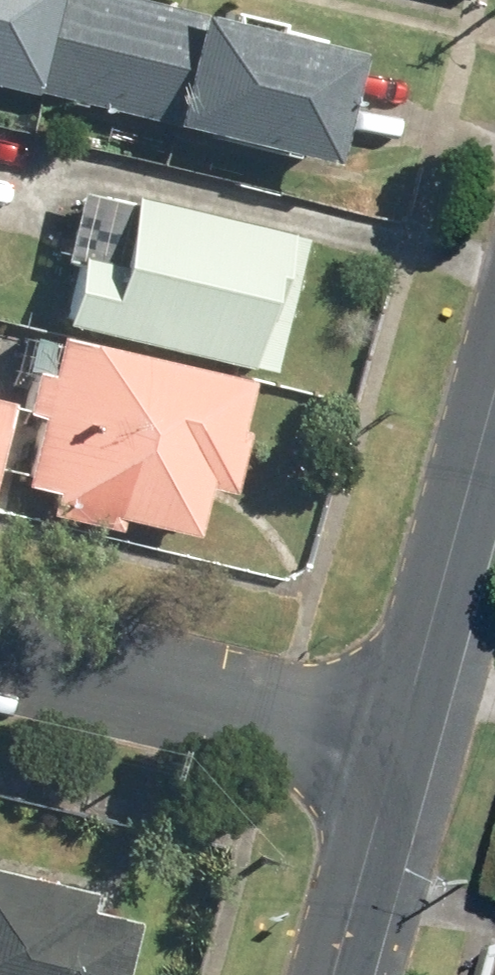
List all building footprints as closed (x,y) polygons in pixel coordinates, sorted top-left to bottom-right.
[(147,0),(0,0),(0,80),(325,160),(352,50),(147,0)] [(109,262),(75,253),(58,320),(245,366),(258,314),(264,315),(285,229),(127,191),(109,262)] [(246,377),(54,334),(20,483),(49,490),(44,512),(113,528),(115,517),(191,534),(202,483),(228,489),(243,427),(235,425),(246,377)] [(0,399),(0,457),(13,402),(0,399)] [(0,868),(0,974),(115,974),(129,919),(80,907),(85,889),(0,868)]
